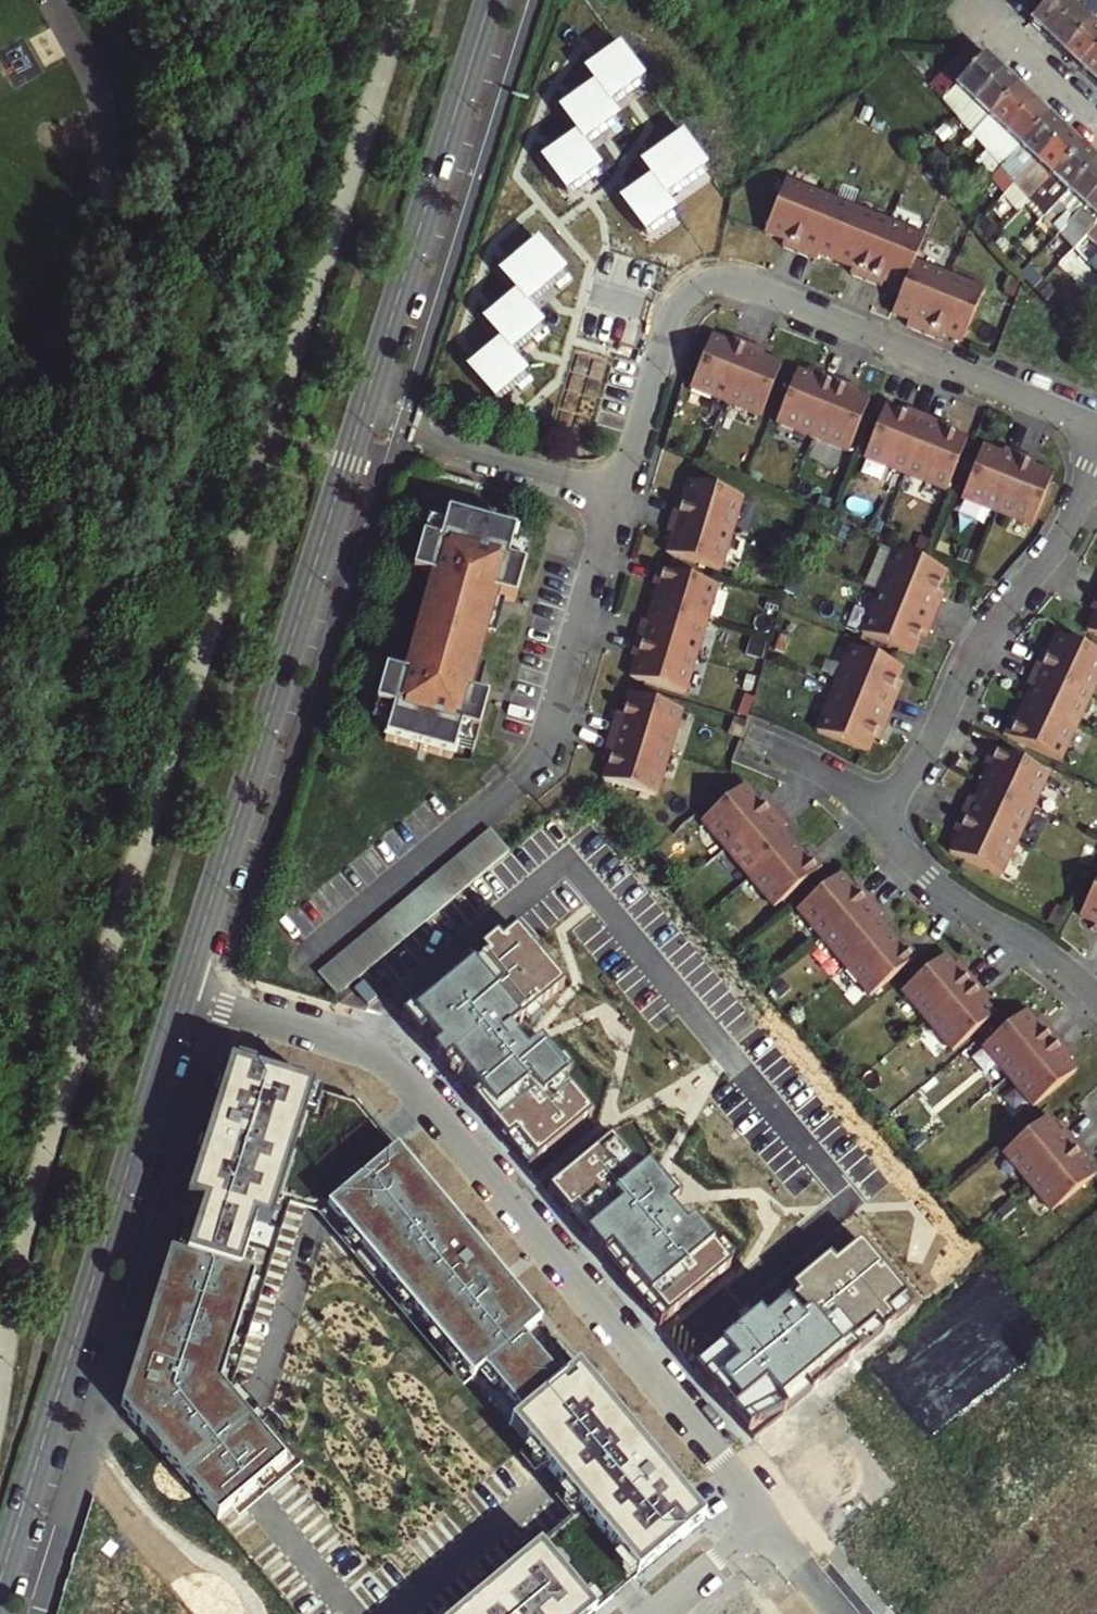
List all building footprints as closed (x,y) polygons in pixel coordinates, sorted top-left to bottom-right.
[(1025,11),(1034,20),(1032,23),(1049,39),(1087,0),(1035,0),(1025,11)] [(1049,39),(1066,55),(1096,22),(1096,0),(1087,0),(1049,39)] [(1066,55),(1067,56),(1082,70),(1096,54),(1096,22),(1066,55)] [(932,86),(960,117),(1005,70),(989,54),(984,58),(971,45),(970,46),(932,86)] [(596,86),(607,101),(642,76),(621,47),(586,72),(596,86)] [(1082,70),(1096,85),(1096,54),(1082,70)] [(1005,70),(960,117),(974,134),(1021,85),(1005,70)] [(1021,85),(974,134),(988,150),(1036,99),(1021,85)] [(578,135),(581,140),(617,115),(607,101),(596,86),(561,111),(578,135)] [(1036,99),(988,150),(1004,167),(1052,115),(1036,99)] [(1052,115),(1004,167),(1018,183),(1024,177),(1030,170),(1068,130),(1052,115)] [(1068,130),(1030,170),(1047,185),(1085,146),(1068,130)] [(543,161),(564,190),(599,164),(581,140),(578,135),(543,161)] [(704,165),(683,136),(643,165),(653,180),(663,194),(704,165)] [(1064,201),(1096,166),(1096,157),(1085,146),(1047,185),(1064,201)] [(1089,207),(1096,199),(1096,166),(1064,201),(1080,217),(1089,207)] [(1039,194),(1024,177),(1018,183),(1029,196),(1033,200),(1039,194)] [(821,194),(784,179),(763,231),(781,239),(779,245),(797,251),(821,194)] [(663,194),(653,180),(622,202),(643,231),(674,209),(663,194)] [(821,194),(797,251),(813,257),(816,251),(835,260),(855,207),(821,194)] [(1054,211),(1039,194),(1033,200),(1048,217),(1054,211)] [(1089,207),(1096,215),(1096,199),(1089,207)] [(855,207),(835,260),(851,267),(849,273),(867,280),(892,222),(855,207)] [(1069,227),(1054,211),(1048,217),(1064,233),(1069,227)] [(892,222),(867,280),(884,287),(887,281),(905,288),(916,261),(926,236),(892,222)] [(1084,244),(1069,227),(1064,233),(1079,250),(1084,244)] [(518,296),(524,302),(564,268),(541,241),(501,275),(518,296)] [(1084,244),(1079,250),(1094,266),(1096,263),(1096,258),(1084,244)] [(905,288),(895,314),(913,321),(910,327),(927,333),(950,275),(916,261),(905,288)] [(950,275),(927,333),(946,341),(948,335),(964,341),(986,290),(950,275)] [(502,344),(508,351),(541,323),(524,302),(518,296),(485,324),(502,344)] [(712,336),(691,387),(724,402),(750,346),(730,337),(728,342),(712,336)] [(469,372),(492,399),(525,371),(508,351),(502,344),(469,372)] [(750,346),(724,402),(762,420),(784,368),(766,359),(768,354),(750,346)] [(797,374),(777,425),(814,439),(838,381),(819,374),(816,380),(797,374)] [(814,439),(851,453),(873,401),(855,395),(857,388),(838,381),(814,439)] [(866,459),(906,475),(930,416),(909,408),(905,414),(889,409),(866,459)] [(906,475),(947,492),(968,439),(951,433),(954,427),(930,416),(906,475)] [(964,500),(1000,513),(1023,454),(1006,449),(1003,454),(985,446),(964,500)] [(1000,513),(1035,526),(1057,476),(1039,468),(1041,461),(1023,454),(1000,513)] [(677,505),(671,523),(731,541),(743,504),(689,488),(683,507),(677,505)] [(395,713),(387,742),(454,762),(462,734),(477,738),(488,702),(470,697),(475,688),(480,679),(481,676),(483,670),(485,666),(480,665),(489,634),(494,636),(496,629),(497,625),(498,619),(499,609),(499,602),(517,608),(528,572),(513,567),(522,539),(455,518),(446,547),(431,542),(420,578),(438,584),(409,678),(391,673),(380,709),(395,713)] [(672,545),(667,562),(720,578),(731,541),(671,523),(665,543),(672,545)] [(893,553),(876,595),(935,616),(943,596),(936,592),(942,573),(893,553)] [(702,633),(715,594),(656,576),(651,594),(657,596),(651,615),(702,633)] [(1083,631),(1096,637),(1096,592),(1095,591),(1086,610),(1092,613),(1083,631)] [(876,595),(859,635),(909,655),(917,636),(924,639),(935,616),(876,595)] [(702,633),(651,615),(646,631),(640,629),(634,649),(690,668),(702,633)] [(1055,634),(1047,651),(1042,648),(1031,668),(1088,694),(1096,675),(1096,656),(1055,634)] [(634,669),(629,687),(679,700),(690,668),(634,649),(628,667),(634,669)] [(834,694),(892,716),(900,693),(893,690),(902,670),(851,650),(834,694)] [(1030,688),(1023,704),(1073,727),(1088,694),(1031,668),(1024,685),(1030,688)] [(834,694),(818,737),(868,757),(876,736),(884,739),(892,716),(834,694)] [(665,759),(680,721),(627,704),(622,719),(617,718),(609,737),(665,759)] [(1007,719),(999,737),(1055,764),(1073,727),(1023,704),(1013,722),(1007,719)] [(606,759),(599,772),(649,797),(665,759),(609,737),(602,756),(606,759)] [(978,771),(971,787),(1021,810),(1038,776),(981,749),(972,767),(978,771)] [(739,876),(764,907),(812,867),(799,852),(794,856),(782,842),(771,828),(775,825),(762,809),(749,794),(745,798),(733,784),(692,817),(716,847),(739,876)] [(958,799),(949,818),(1006,844),(1021,810),(971,787),(963,802),(958,799)] [(946,840),(938,855),(989,880),(1006,844),(949,818),(940,836),(946,840)] [(501,832),(324,975),(339,994),(364,973),(513,847),(501,832)] [(843,964),(867,994),(915,955),(902,940),(897,944),(885,929),(874,916),(878,912),(865,897),(853,882),(848,886),(836,871),(795,904),(820,935),(843,964)] [(1076,917),(1091,924),(1088,930),(1096,934),(1096,875),(1076,917)] [(401,1019),(528,1171),(591,1119),(563,1085),(568,1081),(539,1046),(526,1056),(508,1035),(563,989),(511,927),(510,928),(527,949),(472,995),(478,1002),(449,1026),(432,1005),(415,1020),(408,1012),(401,1019)] [(527,949),(510,928),(408,1012),(415,1020),(432,1005),(449,1026),(478,1002),(472,995),(527,949)] [(940,955),(900,988),(925,1018),(970,980),(957,964),(952,968),(940,955)] [(970,980),(925,1018),(951,1050),(992,1015),(981,1002),(986,998),(970,980)] [(1021,1009),(980,1044),(1007,1076),(1052,1036),(1041,1022),(1036,1026),(1021,1009)] [(1007,1076),(1033,1105),(1074,1072),(1060,1055),(1065,1051),(1052,1036),(1007,1076)] [(313,1091),(230,1066),(122,1410),(218,1524),(254,1494),(286,1467),(238,1411),(221,1389),(279,1201),(313,1091)] [(324,1215),(327,1212),(396,1153),(383,1137),(373,1125),(349,1145),(332,1125),(356,1105),(313,1091),(279,1201),(319,1213),(324,1215)] [(332,1125),(349,1145),(373,1125),(356,1105),(332,1125)] [(1004,1153),(1029,1183),(1076,1143),(1061,1125),(1057,1129),(1046,1117),(1004,1153)] [(610,1141),(547,1194),(659,1328),(730,1269),(693,1225),(685,1231),(669,1212),(676,1205),(647,1170),(639,1177),(610,1141)] [(1076,1143),(1029,1183),(1054,1212),(1096,1176),(1086,1162),(1090,1158),(1076,1143)] [(704,1522),(396,1153),(327,1212),(472,1384),(483,1374),(520,1419),(509,1428),(581,1512),(461,1613),(595,1613),(704,1522)] [(694,1371),(754,1442),(914,1308),(860,1244),(835,1265),(829,1258),(791,1290),(797,1297),(764,1324),(758,1317),(694,1371)]
